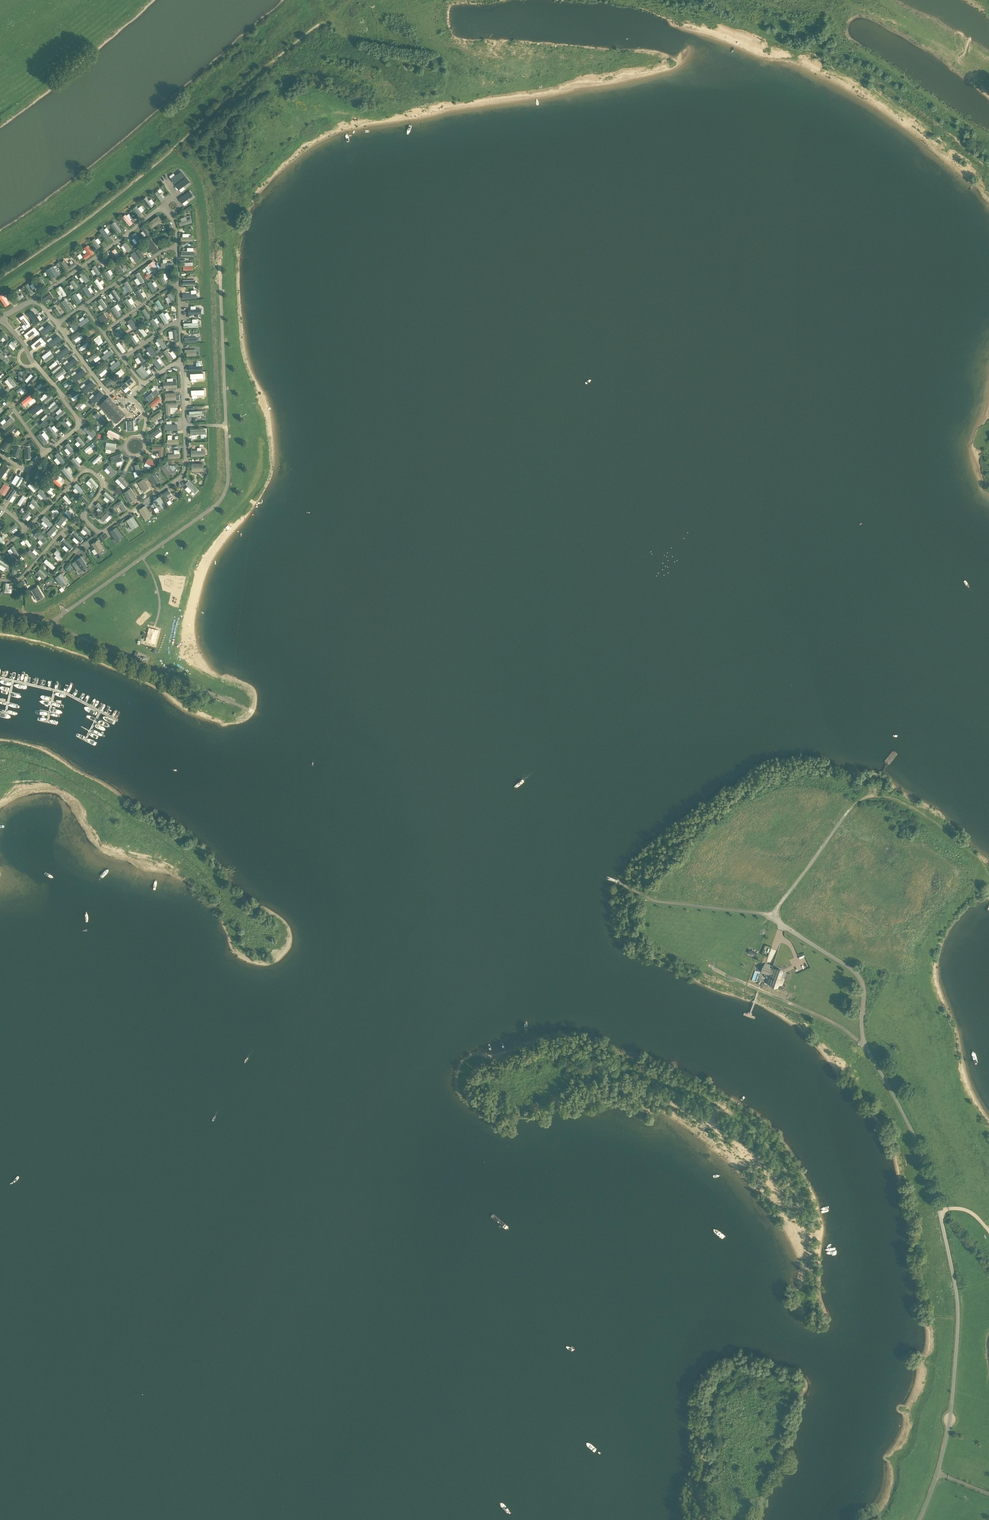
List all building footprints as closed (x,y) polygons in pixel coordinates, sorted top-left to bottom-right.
[(182,171),(171,179),(174,183),(185,175),(182,171)] [(187,177),(176,185),(179,190),(190,182),(187,177)] [(158,191),(155,193),(162,202),(164,200),(158,191)] [(193,196),(190,191),(179,199),(183,203),(193,196)] [(146,197),(142,200),(149,209),(153,206),(146,197)] [(136,206),(133,209),(140,217),(143,214),(136,206)] [(126,214),(122,217),(130,226),(133,223),(126,214)] [(163,221),(158,216),(148,224),(152,229),(163,221)] [(191,219),(179,222),(180,227),(192,223),(191,219)] [(114,222),(111,225),(118,234),(122,232),(114,222)] [(151,234),(145,225),(140,228),(148,237),(151,234)] [(103,227),(99,231),(107,241),(111,238),(103,227)] [(142,242),(135,233),(132,236),(139,244),(142,242)] [(95,239),(91,241),(97,249),(100,247),(95,239)] [(159,249),(151,239),(146,242),(154,253),(159,249)] [(132,250),(126,242),(123,245),(128,253),(132,250)] [(94,254),(88,245),(84,248),(87,253),(83,256),(85,260),(94,254)] [(115,248),(112,251),(118,260),(122,257),(115,248)] [(145,258),(139,249),(136,251),(142,260),(145,258)] [(140,260),(134,252),(130,254),(136,263),(140,260)] [(110,265),(104,257),(101,259),(107,267),(110,265)] [(65,260),(61,263),(68,272),(77,266),(74,263),(69,266),(65,260)] [(159,270),(153,262),(148,265),(154,274),(159,270)] [(124,273),(118,264),(115,266),(121,275),(124,273)] [(53,266),(47,270),(52,279),(58,274),(53,266)] [(100,273),(95,266),(92,268),(97,276),(100,273)] [(112,279),(107,271),(104,273),(109,281),(112,279)] [(89,281),(83,272),(79,275),(86,283),(89,281)] [(145,282),(139,273),(135,275),(141,284),(145,282)] [(164,285),(167,283),(162,274),(158,276),(164,285)] [(42,288),(46,286),(40,276),(36,278),(42,288)] [(104,288),(97,279),(94,282),(100,291),(104,288)] [(78,287),(73,280),(70,282),(75,290),(78,287)] [(133,290),(127,281),(124,283),(129,293),(133,290)] [(157,290),(151,281),(147,284),(153,293),(157,290)] [(28,283),(25,286),(31,295),(34,293),(28,283)] [(67,295),(61,286),(58,288),(64,297),(67,295)] [(93,296),(86,286),(82,288),(89,298),(93,296)] [(120,299),(114,290),(110,292),(117,302),(120,299)] [(145,299),(139,290),(135,292),(141,301),(145,299)] [(21,299),(16,292),(12,294),(18,302),(21,299)] [(81,302),(76,293),(72,296),(78,304),(81,302)] [(175,302),(171,293),(167,295),(172,304),(175,302)] [(0,296),(0,299),(5,307),(9,304),(2,294),(0,296)] [(54,299),(50,294),(42,299),(44,302),(50,299),(51,301),(54,299)] [(101,299),(98,301),(104,310),(107,307),(101,299)] [(134,308),(127,299),(124,301),(131,310),(134,308)] [(72,309),(65,300),(61,302),(68,312),(72,309)] [(165,309),(159,300),(155,303),(161,312),(165,309)] [(121,316),(114,306),(111,309),(118,318),(121,316)] [(146,318),(150,316),(145,307),(141,309),(146,318)] [(61,315),(56,308),(53,311),(59,317),(61,315)] [(112,313),(109,309),(100,316),(102,320),(112,313)] [(40,321),(32,311),(27,314),(35,325),(40,321)] [(170,323),(163,313),(159,315),(165,325),(170,323)] [(30,326),(23,315),(19,318),(27,329),(30,326)] [(90,321),(87,317),(78,324),(81,327),(90,321)] [(138,328),(131,319),(127,322),(133,330),(138,328)] [(159,326),(153,319),(150,321),(155,329),(159,326)] [(78,329),(72,320),(68,323),(75,332),(78,329)] [(50,324),(40,332),(43,336),(53,328),(50,324)] [(37,331),(34,327),(23,335),(26,339),(37,331)] [(125,336),(119,327),(116,329),(122,338),(125,336)] [(2,328),(0,329),(0,332),(5,340),(8,337),(2,328)] [(147,335),(141,328),(138,330),(144,337),(147,335)] [(70,337),(73,341),(83,334),(80,330),(70,337)] [(99,344),(103,341),(99,334),(94,338),(99,344)] [(134,346),(138,344),(132,335),(128,337),(134,346)] [(62,340),(58,336),(48,343),(51,348),(62,340)] [(44,341),(40,337),(30,346),(33,350),(44,341)] [(163,350),(167,347),(160,337),(156,340),(163,350)] [(88,342),(79,348),(81,351),(90,346),(88,342)] [(126,352),(119,342),(116,345),(123,354),(126,352)] [(157,355),(151,346),(147,349),(152,358),(157,355)] [(56,355),(59,359),(70,351),(67,347),(56,355)] [(173,359),(167,349),(163,352),(170,362),(173,359)] [(111,350),(102,357),(104,361),(114,354),(111,350)] [(8,361),(1,352),(0,353),(0,363),(3,366),(8,361)] [(97,353),(88,359),(90,362),(99,356),(97,353)] [(145,362),(140,353),(136,355),(142,364),(145,362)] [(43,360),(46,363),(54,357),(51,354),(43,360)] [(64,366),(68,371),(78,362),(74,358),(64,366)] [(162,367),(156,358),(152,361),(158,369),(162,367)] [(55,360),(48,366),(50,368),(57,363),(55,360)] [(118,361),(110,368),(112,371),(121,364),(118,361)] [(50,370),(53,374),(61,367),(58,364),(50,370)] [(107,368),(104,364),(95,372),(98,376),(107,368)] [(149,375),(142,366),(136,371),(143,380),(149,375)] [(121,368),(116,372),(119,376),(124,372),(121,368)] [(54,376),(56,379),(65,372),(63,369),(54,376)] [(76,382),(87,374),(83,370),(72,377),(76,382)] [(38,377),(35,374),(26,384),(29,387),(38,377)] [(113,376),(104,383),(107,387),(116,379),(113,376)] [(16,386),(10,377),(7,379),(14,388),(16,386)] [(134,382),(131,378),(121,387),(124,391),(134,382)] [(63,385),(65,388),(73,383),(71,379),(63,385)] [(82,390),(85,394),(95,385),(92,381),(82,390)] [(16,391),(18,394),(25,388),(23,385),(16,391)] [(43,386),(36,392),(38,395),(46,389),(43,386)] [(159,393),(156,389),(146,398),(149,402),(159,393)] [(68,395),(70,399),(79,393),(77,390),(68,395)] [(91,401),(95,404),(104,396),(100,392),(91,401)] [(177,401),(176,393),(165,393),(165,402),(177,401)] [(21,403),(24,406),(35,397),(32,394),(21,403)] [(53,398),(50,394),(42,401),(45,404),(53,398)] [(76,406),(79,409),(87,400),(85,397),(76,406)] [(116,424),(126,415),(109,397),(99,406),(116,424)] [(162,401),(159,397),(150,405),(153,408),(162,401)] [(32,416),(43,408),(41,403),(30,412),(32,416)] [(60,406),(57,403),(49,410),(52,413),(60,406)] [(170,408),(178,408),(177,403),(166,404),(166,415),(171,415),(170,408)] [(66,414),(63,411),(55,418),(58,421),(66,414)] [(160,412),(151,419),(154,422),(163,416),(160,412)] [(104,425),(106,423),(97,413),(95,415),(104,425)] [(50,415),(40,425),(43,428),(53,418),(50,415)] [(11,418),(1,427),(4,430),(14,421),(11,418)] [(71,429),(63,420),(60,423),(67,432),(71,429)] [(93,439),(97,435),(87,425),(83,430),(93,439)] [(16,428),(13,426),(6,432),(13,438),(15,435),(12,432),(16,428)] [(58,436),(50,426),(46,429),(54,439),(58,436)] [(162,432),(159,429),(149,436),(152,440),(162,432)] [(120,436),(109,430),(107,434),(118,440),(120,436)] [(37,436),(44,445),(48,443),(40,434),(37,436)] [(85,445),(78,437),(75,439),(82,448),(85,445)] [(1,449),(4,452),(12,441),(9,439),(1,449)] [(84,451),(86,453),(95,446),(93,443),(84,451)] [(116,444),(107,443),(105,450),(115,451),(116,444)] [(75,452),(68,444),(65,446),(72,455),(75,452)] [(16,459),(21,447),(17,445),(12,457),(16,459)] [(163,447),(152,447),(153,451),(159,451),(159,457),(163,457),(163,447)] [(65,462),(58,453),(54,456),(62,465),(65,462)] [(110,458),(112,465),(123,461),(120,454),(110,458)] [(101,458),(99,456),(92,463),(94,465),(101,458)] [(81,466),(74,458),(70,461),(77,469),(81,466)] [(156,463),(149,458),(146,463),(153,468),(156,463)] [(47,464),(45,466),(52,472),(53,470),(47,464)] [(173,472),(167,464),(161,468),(167,477),(173,472)] [(203,464),(192,464),(192,472),(203,472),(203,464)] [(8,468),(4,465),(0,470),(0,478),(1,479),(8,468)] [(116,473),(109,465),(106,468),(113,476),(116,473)] [(72,476),(64,468),(61,471),(68,480),(72,476)] [(38,472),(35,475),(42,482),(45,479),(38,472)] [(160,481),(154,473),(148,476),(154,485),(160,481)] [(51,480),(59,488),(63,484),(55,476),(51,480)] [(99,485),(91,476),(88,479),(96,487),(99,485)] [(129,485),(120,476),(118,479),(126,488),(129,485)] [(15,486),(18,488),(24,479),(20,477),(15,486)] [(149,489),(143,480),(138,483),(143,493),(149,489)] [(27,486),(34,493),(39,488),(32,481),(27,486)] [(197,490),(188,481),(185,485),(194,494),(197,490)] [(84,489),(76,482),(73,485),(80,492),(84,489)] [(4,497),(10,488),(4,484),(0,490),(0,494),(4,497)] [(53,494),(46,487),(44,490),(51,497),(53,494)] [(12,489),(5,500),(9,502),(16,492),(12,489)] [(137,499),(130,489),(124,493),(130,504),(137,499)] [(45,501),(48,498),(41,490),(38,493),(45,501)] [(115,498),(105,490),(103,493),(112,501),(115,498)] [(171,494),(169,490),(162,495),(166,502),(169,500),(167,496),(171,494)] [(71,501),(65,494),(63,497),(69,504),(71,501)] [(86,504),(89,501),(83,495),(80,498),(86,504)] [(17,505),(20,507),(26,498),(23,496),(17,505)] [(166,507),(160,497),(153,501),(159,511),(166,507)] [(127,508),(121,499),(113,504),(115,508),(119,506),(123,511),(127,508)] [(39,506),(33,500),(30,503),(37,509),(39,506)] [(106,508),(98,502),(95,504),(103,511),(106,508)] [(152,516),(145,506),(139,510),(145,521),(152,516)] [(103,521),(111,512),(108,509),(100,518),(103,521)] [(24,521),(31,514),(28,512),(22,519),(24,521)] [(60,525),(66,517),(63,514),(57,522),(60,525)] [(139,524),(133,514),(126,519),(132,529),(139,524)] [(50,526),(53,523),(44,515),(41,518),(50,526)] [(7,528),(10,531),(17,526),(15,523),(7,528)] [(50,535),(56,527),(53,525),(46,532),(50,535)] [(82,527),(90,534),(93,531),(85,525),(82,527)] [(123,536),(116,526),(109,530),(116,540),(123,536)] [(80,542),(83,538),(74,529),(70,533),(80,542)] [(44,543),(48,539),(38,530),(34,533),(44,543)] [(60,540),(70,549),(73,546),(63,537),(60,540)] [(104,547),(99,538),(92,542),(98,552),(104,547)] [(15,556),(19,554),(13,544),(10,546),(15,556)] [(34,558),(37,555),(30,548),(27,552),(34,558)] [(65,556),(57,548),(54,552),(61,559),(65,556)] [(88,565),(81,555),(72,562),(78,572),(88,565)] [(24,566),(27,563),(19,556),(17,559),(24,566)] [(8,568),(10,564),(0,558),(0,564),(8,568)] [(53,569),(55,566),(46,558),(43,561),(53,569)] [(43,577),(46,575),(39,568),(36,571),(43,577)] [(68,581),(61,571),(55,577),(62,585),(68,581)] [(44,596),(38,586),(31,589),(37,600),(44,596)] [(156,643),(158,629),(148,627),(146,642),(156,643)] [(146,662),(149,656),(136,650),(133,656),(146,662)] [(775,970),(764,966),(763,972),(773,975),(773,977),(772,977),(772,978),(770,984),(776,986),(778,982),(781,983),(783,976),(780,975),(781,971),(775,969),(775,970)]
